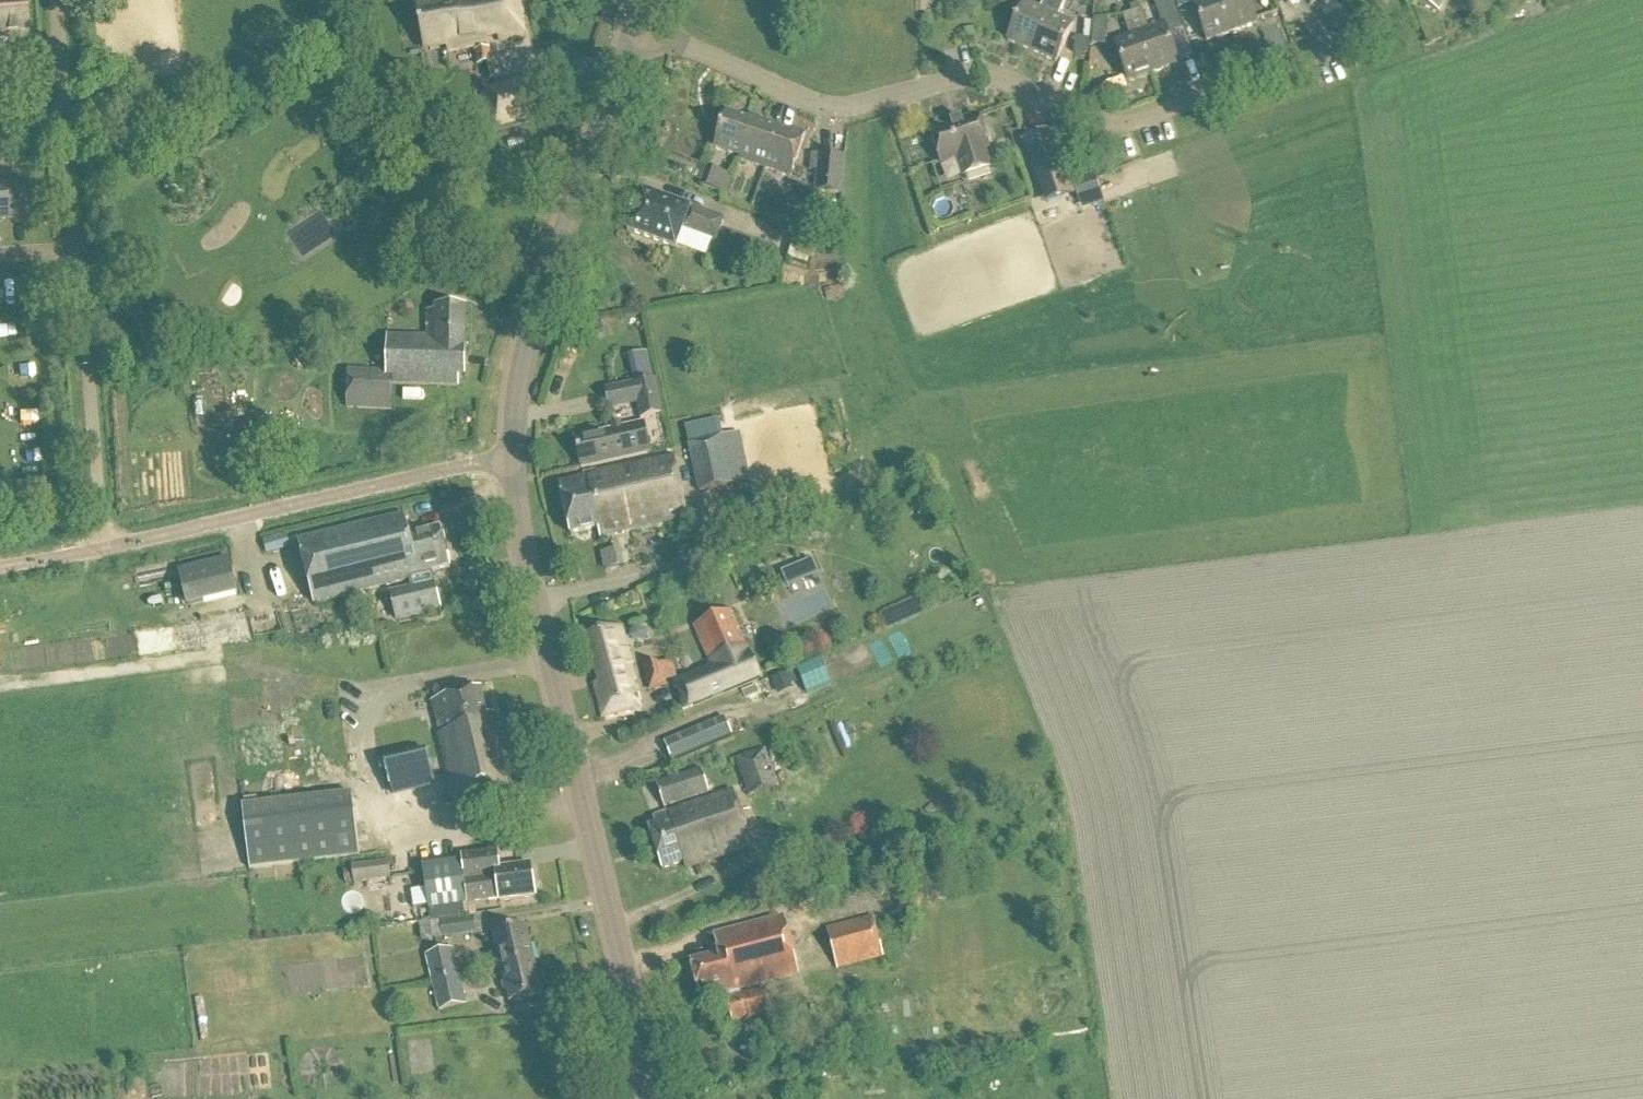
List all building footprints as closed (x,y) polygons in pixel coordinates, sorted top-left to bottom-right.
[(8,45),(8,39),(27,38),(25,1),(13,1),(13,0),(0,0),(0,46),(8,45)] [(518,0),(431,0),(416,4),(424,49),(448,45),(449,54),(477,49),(478,53),(476,54),(478,68),(491,66),(489,51),(487,51),(486,47),(488,47),(486,39),(498,36),(500,43),(525,39),(518,0)] [(999,11),(1012,6),(1010,0),(995,0),(999,11)] [(1033,54),(1058,0),(1046,0),(1041,12),(1026,6),(1009,43),(1033,54)] [(1033,54),(1058,65),(1075,27),(1060,20),(1069,0),(1058,0),(1033,54)] [(1153,1),(1163,28),(1166,27),(1169,37),(1184,32),(1173,0),(1155,0),(1153,1)] [(1221,0),(1210,0),(1194,6),(1208,45),(1233,35),(1221,0)] [(1233,35),(1258,27),(1249,0),(1221,0),(1233,35)] [(1312,8),(1321,0),(1305,0),(1312,8)] [(1446,0),(1417,0),(1415,3),(1439,14),(1446,0)] [(1143,12),(1133,16),(1155,76),(1180,67),(1169,37),(1166,27),(1163,28),(1150,33),(1143,12)] [(1096,14),(1094,44),(1108,45),(1110,15),(1096,14)] [(1155,76),(1133,16),(1124,19),(1131,40),(1115,46),(1129,85),(1155,76)] [(1075,44),(1075,56),(1088,57),(1089,45),(1075,44)] [(496,136),(540,124),(528,83),(484,95),(496,136)] [(715,151),(740,159),(741,160),(749,134),(746,133),(750,124),(749,124),(727,116),(715,151)] [(739,163),(766,172),(780,131),(763,125),(761,122),(750,118),(749,124),(750,124),(746,133),(749,134),(741,160),(740,159),(739,163)] [(992,172),(985,152),(988,151),(978,120),(932,136),(942,166),(957,162),(963,181),(992,172)] [(780,131),(766,172),(791,180),(806,137),(796,134),(793,135),(780,131)] [(1055,139),(1030,147),(1045,196),(1071,187),(1055,139)] [(816,196),(843,198),(846,160),(818,158),(816,196)] [(726,197),(732,179),(708,171),(702,189),(726,197)] [(1094,175),(1083,179),(1090,197),(1101,193),(1094,175)] [(27,223),(25,182),(9,183),(10,190),(0,191),(0,224),(27,223)] [(724,222),(643,193),(628,233),(677,251),(683,232),(716,244),(724,222)] [(810,270),(821,239),(788,227),(782,243),(779,242),(774,257),(810,270)] [(468,310),(437,309),(437,315),(428,315),(428,339),(387,338),(387,373),(348,372),(347,411),(392,412),(393,387),(460,389),(460,350),(467,350),(468,310)] [(633,387),(640,421),(663,417),(656,383),(633,387)] [(685,430),(699,494),(750,483),(739,435),(722,439),(718,423),(685,430)] [(645,434),(576,449),(583,479),(652,463),(645,434)] [(587,491),(561,497),(571,540),(600,533),(603,544),(688,525),(675,466),(585,486),(587,491)] [(409,583),(432,577),(431,572),(449,568),(440,533),(412,540),(406,518),(299,545),(315,607),(409,583)] [(273,541),(264,544),(268,557),(277,555),(273,541)] [(187,609),(196,606),(241,595),(232,560),(178,574),(187,609)] [(440,610),(434,586),(412,592),(390,597),(396,621),(440,610)] [(731,612),(693,628),(708,663),(707,664),(708,667),(706,668),(707,670),(672,685),(675,693),(677,693),(682,703),(680,704),(684,715),(762,682),(747,647),(746,647),(744,644),(742,644),(737,631),(738,631),(731,612)] [(637,708),(639,708),(620,634),(588,643),(590,652),(583,654),(590,679),(600,677),(603,691),(593,693),(602,725),(639,716),(637,708)] [(662,664),(643,668),(648,693),(667,689),(662,664)] [(479,695),(432,706),(435,718),(440,739),(449,779),(456,805),(514,791),(497,718),(485,721),(479,695)] [(725,719),(665,746),(672,764),(733,738),(725,719)] [(767,750),(735,760),(749,798),(779,789),(767,750)] [(683,873),(751,850),(732,796),(676,816),(673,810),(709,797),(701,774),(655,790),(665,820),(651,824),(654,832),(647,834),(661,875),(682,868),(683,873)] [(351,798),(241,811),(248,872),(360,859),(351,798)] [(428,890),(414,892),(419,927),(433,925),(468,919),(466,908),(502,903),(504,906),(538,901),(532,866),(502,871),(499,854),(464,860),(464,868),(425,874),(428,890)] [(398,878),(397,860),(361,862),(362,879),(398,878)] [(874,917),(827,928),(838,971),(885,959),(874,917)] [(474,920),(441,925),(444,941),(476,937),(474,920)] [(796,980),(783,922),(713,939),(718,960),(692,966),(700,998),(721,993),(722,998),(796,980)] [(493,973),(503,971),(534,964),(527,930),(496,937),(498,948),(493,949),(494,957),(490,958),(493,973)] [(432,987),(460,980),(453,951),(425,957),(432,987)] [(331,957),(333,983),(369,981),(368,955),(331,957)] [(534,964),(503,971),(510,1005),(542,999),(534,964)] [(460,980),(432,987),(438,1014),(467,1008),(460,980)] [(765,991),(726,1001),(732,1026),(772,1016),(765,991)]
